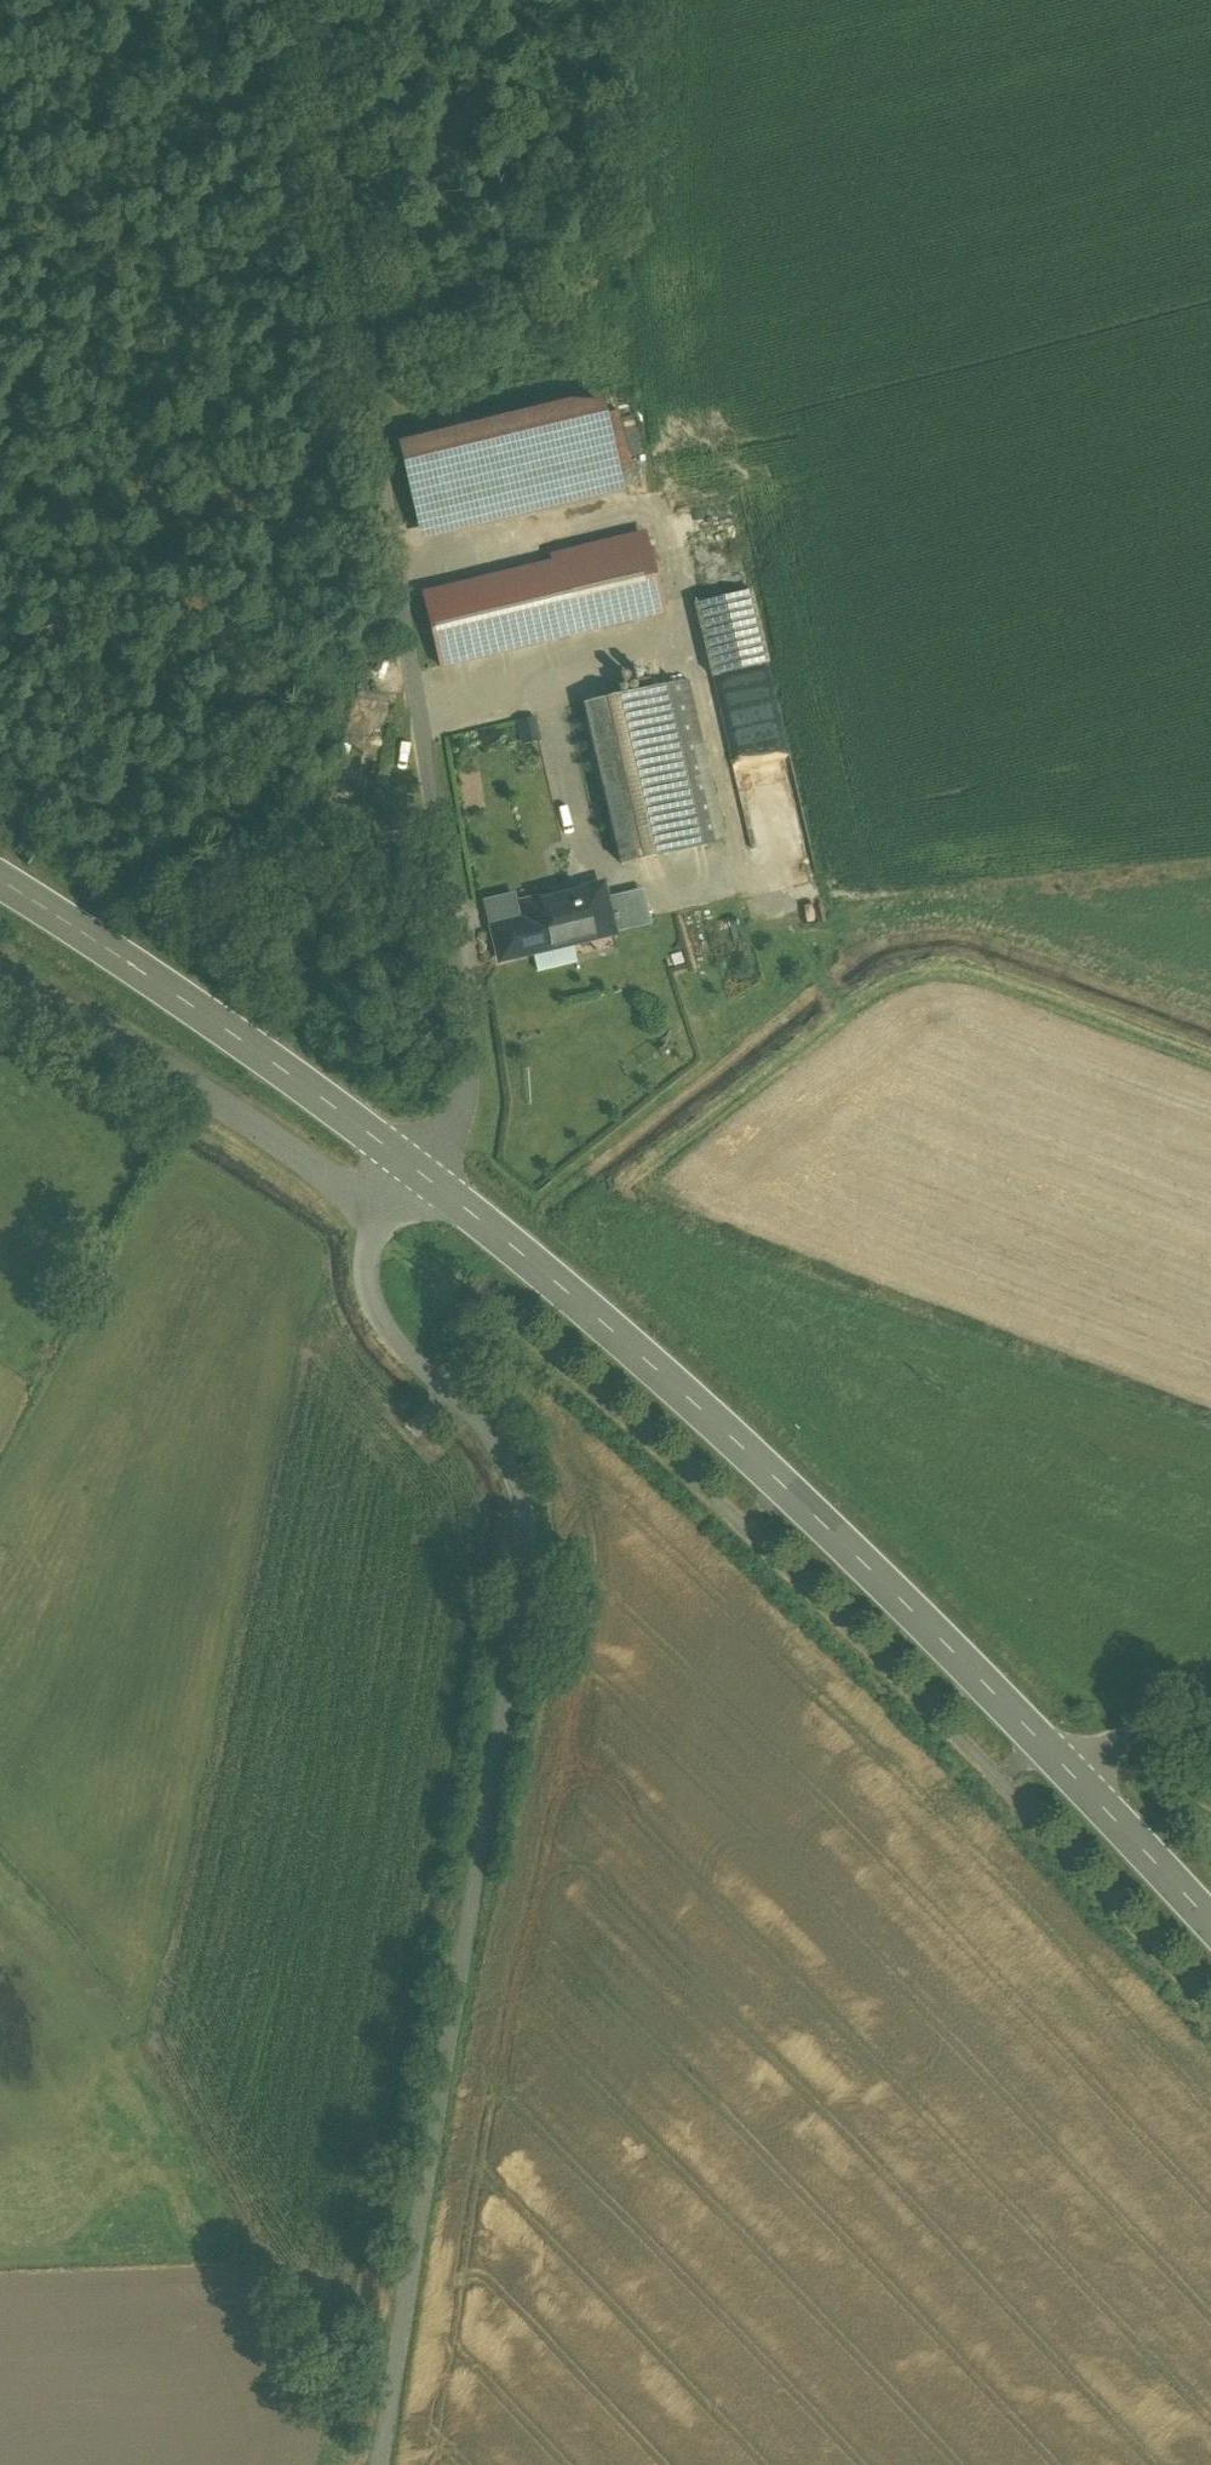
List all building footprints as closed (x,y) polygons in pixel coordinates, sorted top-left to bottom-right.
[(578,403),(582,500),(635,498),(631,401),(578,403)] [(435,539),(590,507),(570,409),(415,442),(435,539)] [(647,542),(552,563),(570,637),(664,614),(647,542)] [(552,563),(447,587),(462,663),(570,637),(552,563)] [(447,587),(424,591),(436,669),(462,663),(447,587)] [(750,592),(694,605),(711,677),(767,663),(750,592)] [(687,681),(583,705),(620,866),(724,842),(687,681)] [(539,718),(520,723),(527,747),(546,742),(539,718)] [(601,887),(568,894),(568,895),(521,906),(532,954),(613,935),(601,887)]
